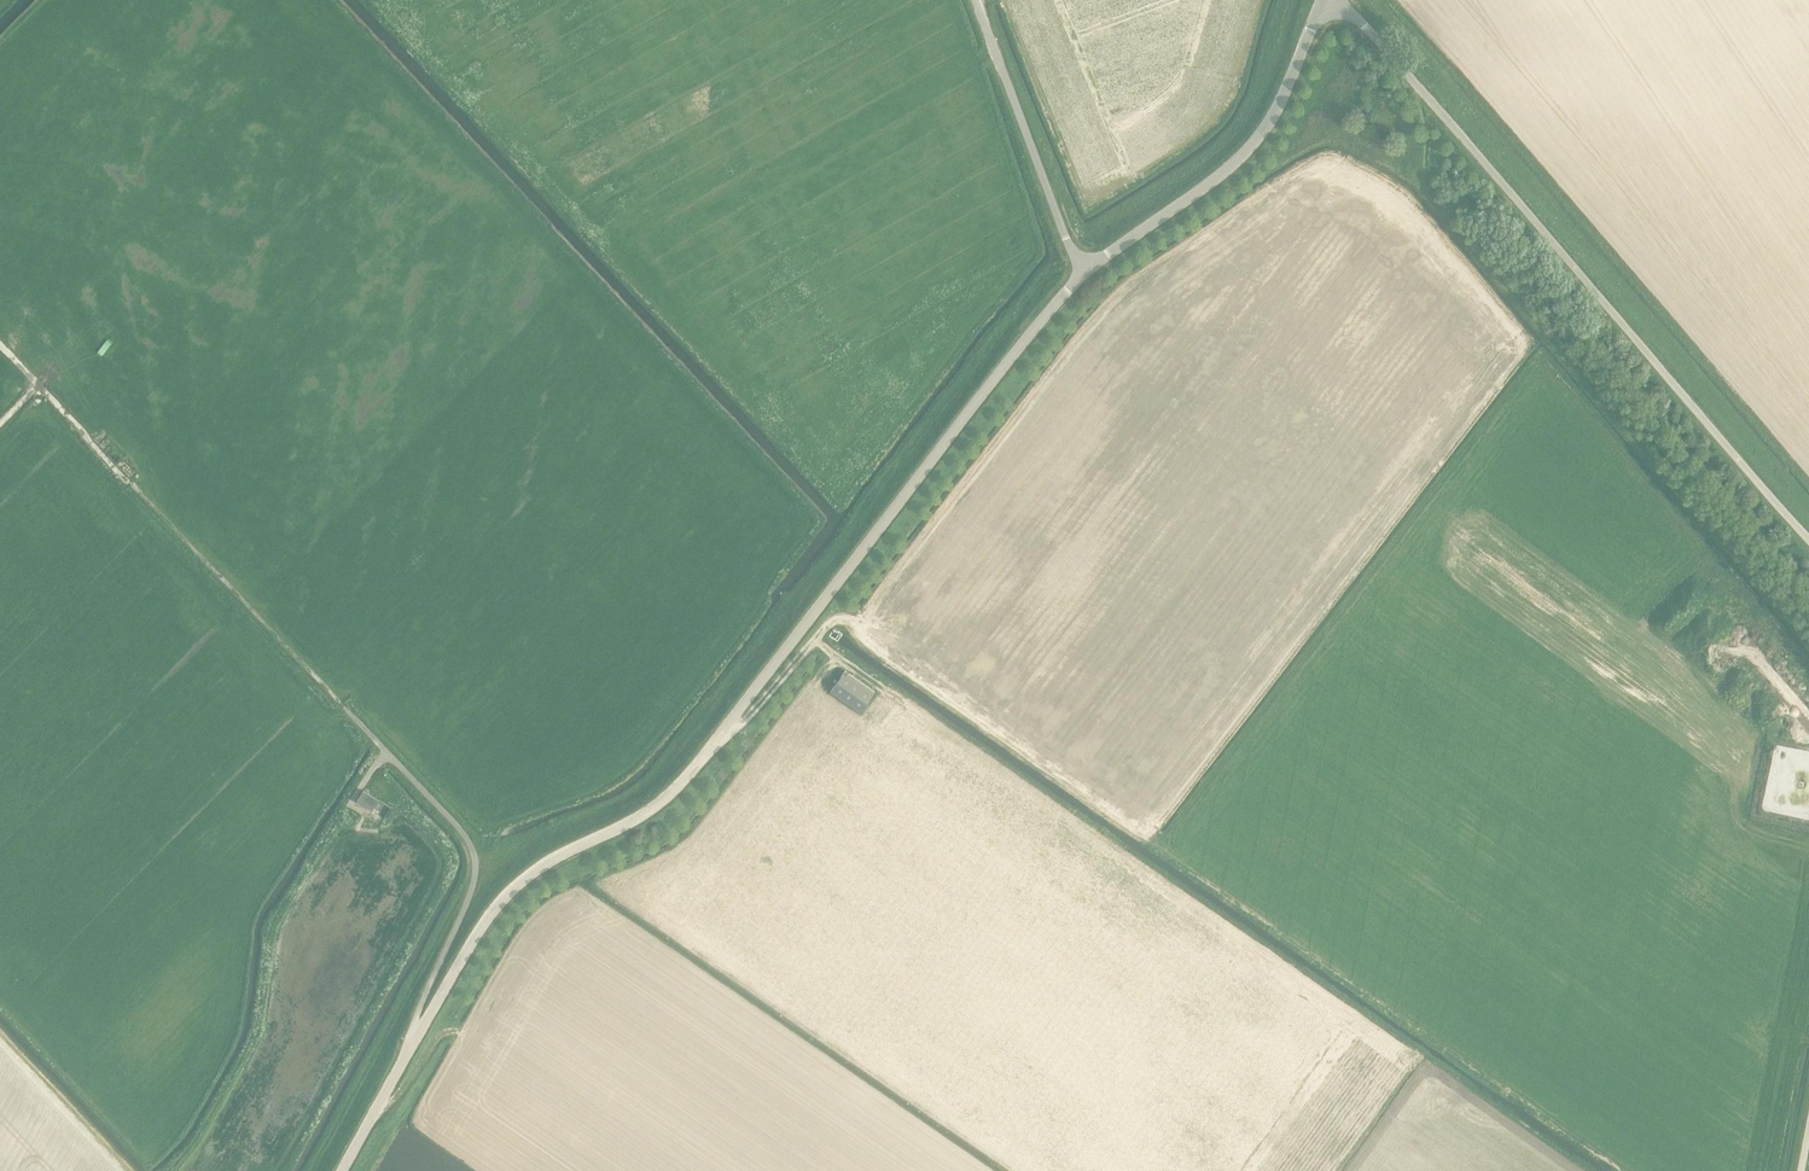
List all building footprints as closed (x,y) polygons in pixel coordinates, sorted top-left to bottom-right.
[(832,690),(861,710),(875,690),(845,670),(832,690)] [(357,801),(372,811),(379,800),(364,790),(357,801)]
